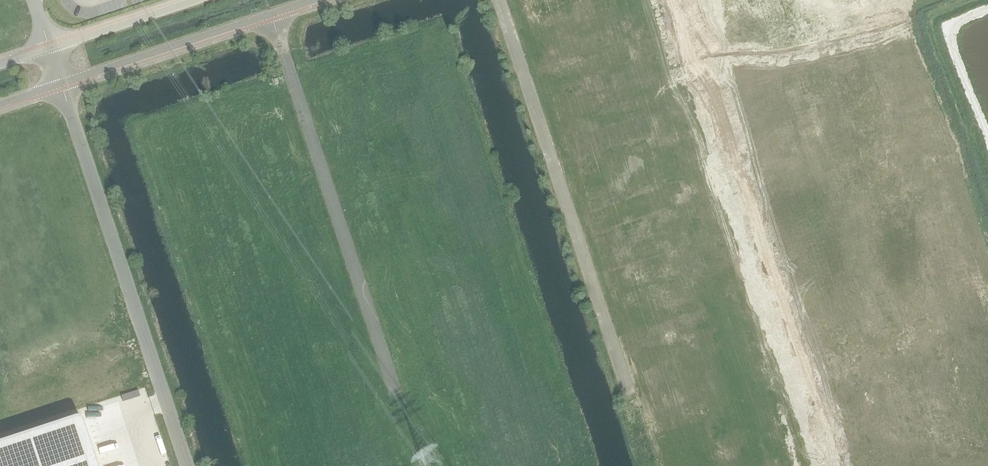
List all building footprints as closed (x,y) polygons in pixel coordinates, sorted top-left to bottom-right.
[(82,420),(81,419),(81,418),(80,418),(80,417),(79,417),(78,417),(78,416),(77,416),(76,416),(75,416),(75,417),(0,441),(0,465),(97,465),(82,420)]
